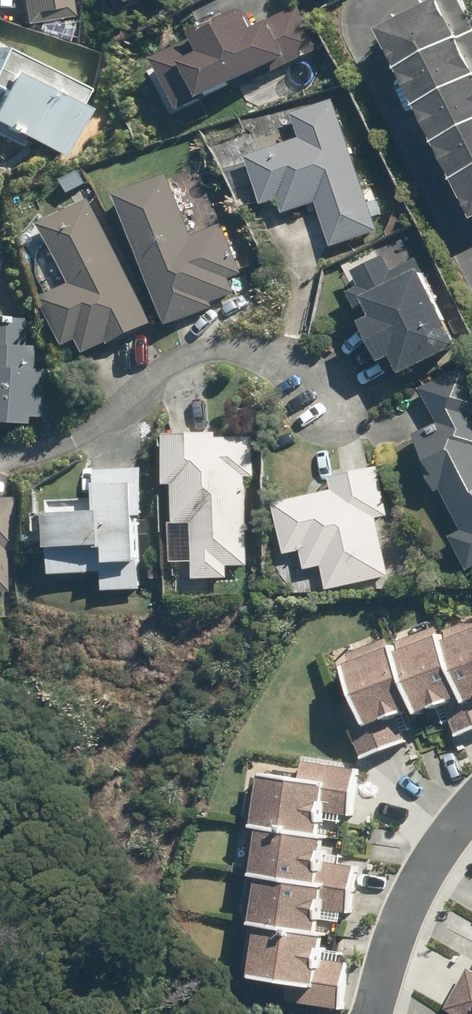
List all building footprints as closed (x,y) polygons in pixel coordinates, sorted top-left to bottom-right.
[(70,17),(67,0),(18,0),(22,25),(70,17)] [(384,36),(471,211),(471,16),(464,0),(456,0),(384,36)] [(324,49),(302,6),(256,29),(249,15),(239,12),(219,23),(218,30),(197,40),(199,44),(157,65),(181,115),(268,73),(270,76),(324,49)] [(73,21),(60,22),(61,37),(74,36),(73,21)] [(0,55),(0,139),(18,147),(21,141),(60,158),(81,111),(74,108),(82,91),(0,55)] [(369,205),(334,102),(292,116),(301,140),(246,158),(263,208),(279,202),(284,216),(317,205),(332,249),(380,234),(374,219),(382,217),(378,202),(369,205)] [(80,173),(61,183),(68,196),(86,186),(80,173)] [(169,177),(116,198),(168,328),(215,309),(213,304),(236,295),(230,281),(244,276),(224,226),(194,238),(169,177)] [(109,348),(153,325),(90,203),(41,228),(71,285),(40,301),(64,348),(76,342),(84,356),(107,344),(109,348)] [(393,273),(385,259),(354,275),(361,290),(349,295),(365,327),(364,328),(384,368),(386,368),(394,383),(404,378),(405,380),(461,351),(424,279),(426,278),(418,261),(393,273)] [(18,428),(18,419),(40,421),(41,392),(35,391),(36,370),(27,369),(28,347),(21,346),(22,337),(17,337),(19,319),(0,318),(0,426),(18,428)] [(449,488),(470,528),(456,535),(471,566),(471,365),(471,363),(427,386),(445,419),(421,433),(441,470),(436,472),(445,490),(449,488)] [(252,565),(251,475),(259,474),(258,434),(222,435),(222,429),(174,430),(175,482),(183,482),(183,521),(201,521),(201,542),(177,543),(178,578),(234,577),(233,565),(252,565)] [(382,462),(334,474),(338,488),(280,502),(292,551),(305,548),(310,570),(327,566),(333,588),(398,572),(384,516),(395,513),(382,462)] [(58,494),(58,578),(107,578),(107,588),(147,588),(147,466),(99,466),(99,494),(58,494)] [(0,473),(0,599),(5,599),(5,549),(14,548),(13,473),(0,473)] [(361,756),(407,739),(404,730),(413,727),(406,710),(425,703),(427,709),(443,703),(455,734),(471,728),(471,616),(438,629),(435,623),(409,633),(407,627),(324,658),(340,700),(361,756)] [(367,765),(304,755),(301,770),(259,763),(251,818),(258,819),(250,869),(258,870),(250,922),(257,923),(250,969),(322,980),(318,1001),(348,1006),(355,961),(348,960),(350,949),(335,947),(339,921),(349,923),(351,910),(359,911),(367,863),(348,860),(349,852),(338,850),(343,820),(358,822),(367,765)] [(452,1010),(459,1013),(471,1013),(471,974),(452,1010)]
